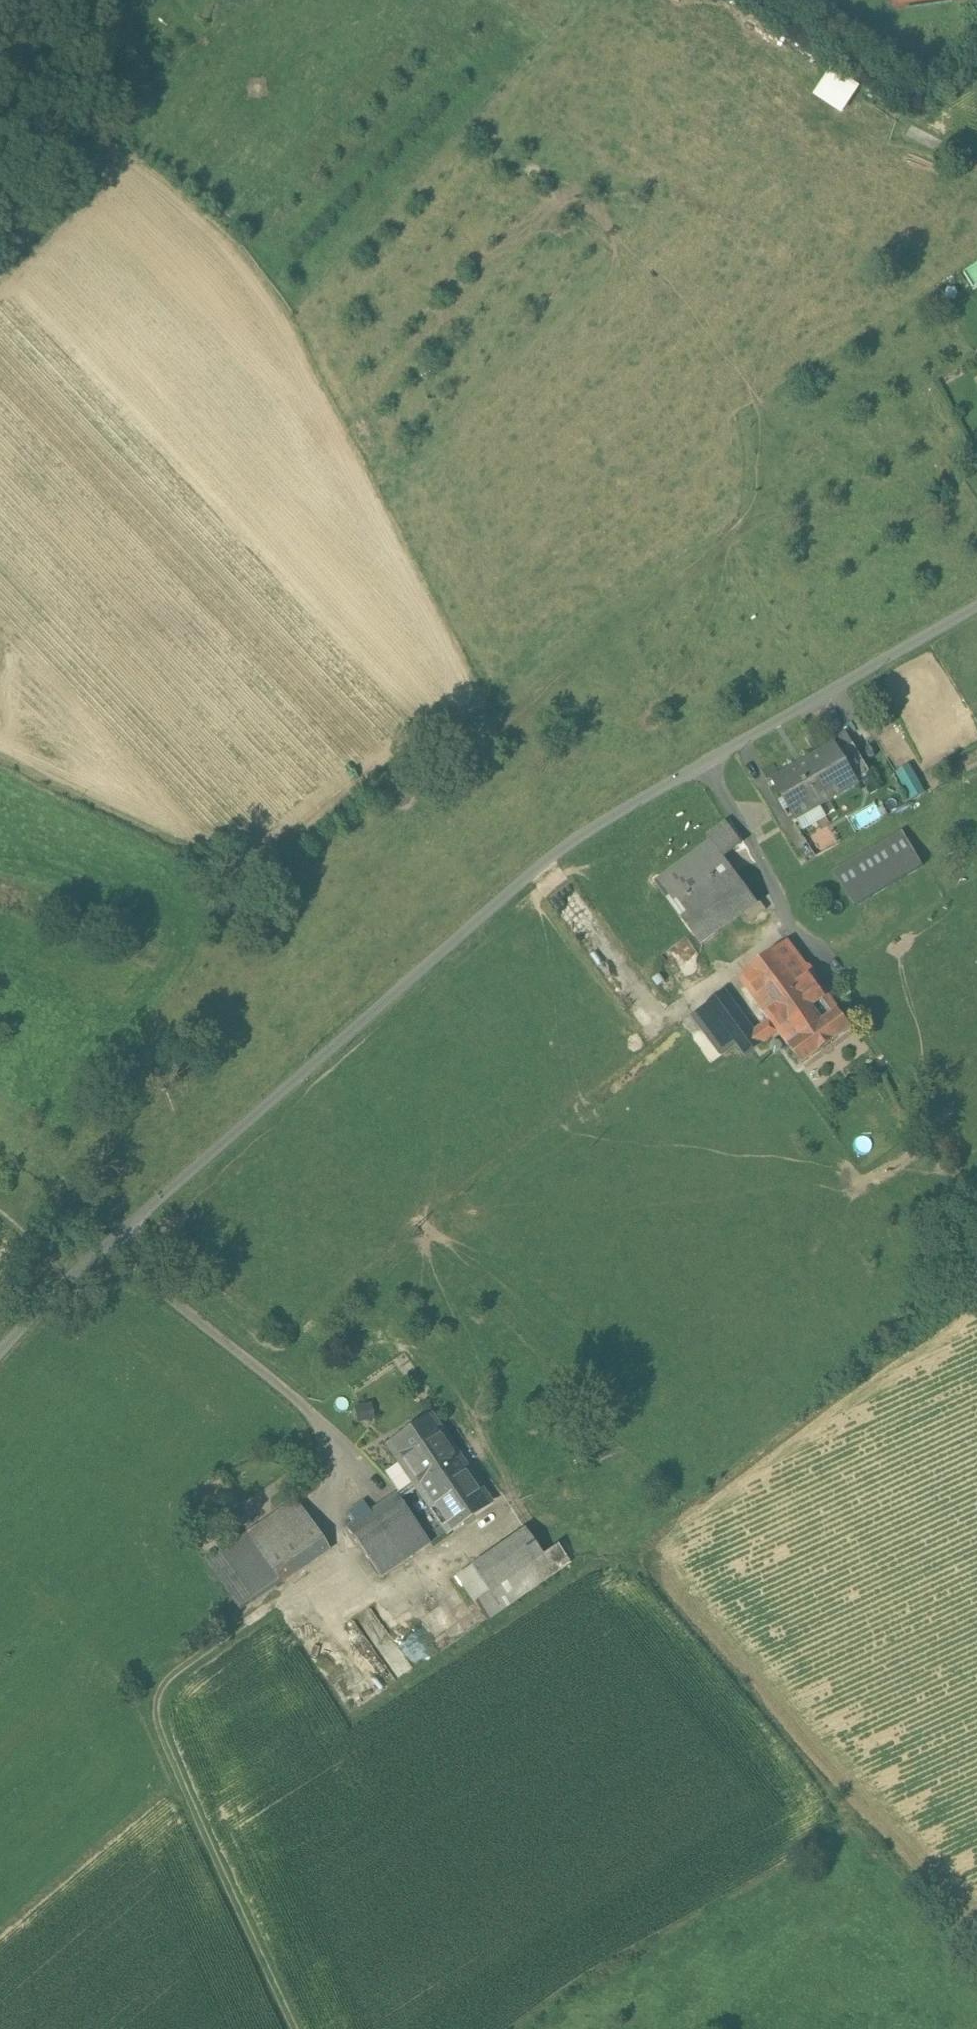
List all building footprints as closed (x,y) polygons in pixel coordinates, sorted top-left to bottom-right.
[(846,733),(833,741),(835,745),(840,752),(853,744),(846,733)] [(853,744),(840,752),(856,780),(870,772),(853,744)] [(836,750),(801,770),(799,766),(773,781),(796,819),(797,819),(794,813),(816,801),(819,806),(858,783),(856,780),(840,752),(835,745),(834,745),(836,750)] [(741,844),(726,822),(707,836),(712,842),(723,857),(741,844)] [(903,831),(833,872),(854,907),(923,866),(903,831)] [(712,842),(655,883),(676,912),(733,870),(723,857),(712,842)] [(760,901),(743,914),(749,922),(766,910),(760,901)] [(826,995),(786,943),(739,977),(770,1020),(778,1031),(780,1033),(826,995)] [(754,1032),(725,991),(707,1004),(736,1044),(745,1057),(778,1031),(770,1020),(754,1032)] [(826,995),(780,1033),(790,1047),(838,1011),(826,995)] [(736,1044),(707,1004),(693,1015),(721,1054),(736,1044)] [(838,1011),(790,1047),(803,1065),(851,1029),(838,1011)] [(360,1421),(376,1419),(374,1403),(358,1405),(360,1421)] [(464,1465),(431,1416),(387,1445),(413,1481),(422,1495),(464,1466),(464,1465)] [(464,1466),(422,1495),(427,1502),(447,1531),(489,1503),(464,1466)] [(354,1522),(346,1528),(359,1548),(427,1502),(422,1495),(413,1481),(366,1514),(354,1522)] [(296,1500),(246,1534),(266,1562),(279,1553),(315,1528),(296,1500)] [(427,1502),(359,1548),(380,1578),(447,1531),(427,1502)] [(359,1505),(348,1513),(354,1522),(366,1514),(359,1505)] [(315,1528),(279,1553),(293,1574),(330,1549),(315,1528)] [(524,1529),(470,1566),(500,1610),(569,1562),(557,1545),(542,1555),(524,1529)] [(246,1534),(206,1562),(238,1608),(278,1580),(266,1562),(246,1534)] [(293,1574),(279,1553),(266,1562),(278,1580),(280,1583),(293,1574)] [(500,1610),(470,1566),(456,1576),(486,1620),(500,1610)]
